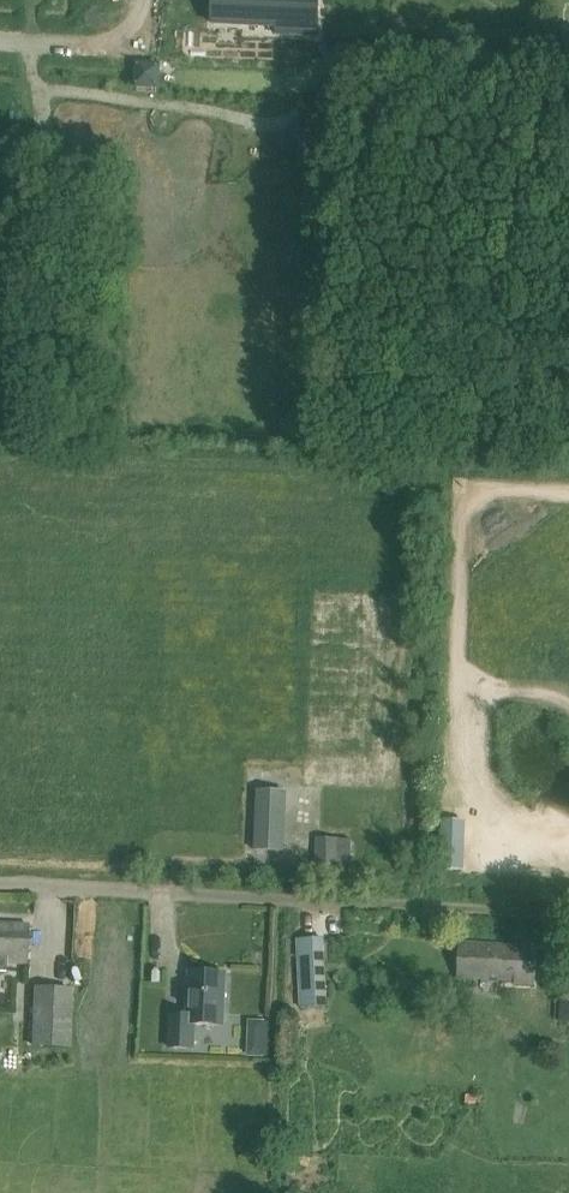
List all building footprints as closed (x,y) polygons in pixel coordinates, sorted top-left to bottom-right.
[(213,26),(277,28),(277,35),(319,36),(320,0),(214,0),(213,26)] [(164,66),(145,65),(144,85),(164,85),(164,66)] [(282,791),(257,790),(255,850),(279,851),(282,791)] [(466,871),(468,817),(450,816),(449,870),(466,871)] [(337,839),(318,838),(316,867),(336,868),(337,839)] [(6,973),(6,963),(26,963),(28,924),(0,923),(0,973),(6,973)] [(300,1008),(327,1007),(323,937),(298,939),(300,988),(299,988),(300,1008)] [(535,985),(537,947),(460,942),(457,977),(514,981),(514,984),(535,985)] [(223,1026),(225,973),(190,972),(188,1015),(172,1014),(170,1049),(193,1050),(194,1025),(223,1026)] [(70,1014),(70,989),(28,989),(28,1014),(70,1014)] [(49,1056),(51,1025),(34,1023),(31,1055),(49,1056)] [(272,1049),(270,1028),(257,1029),(258,1050),(272,1049)]
